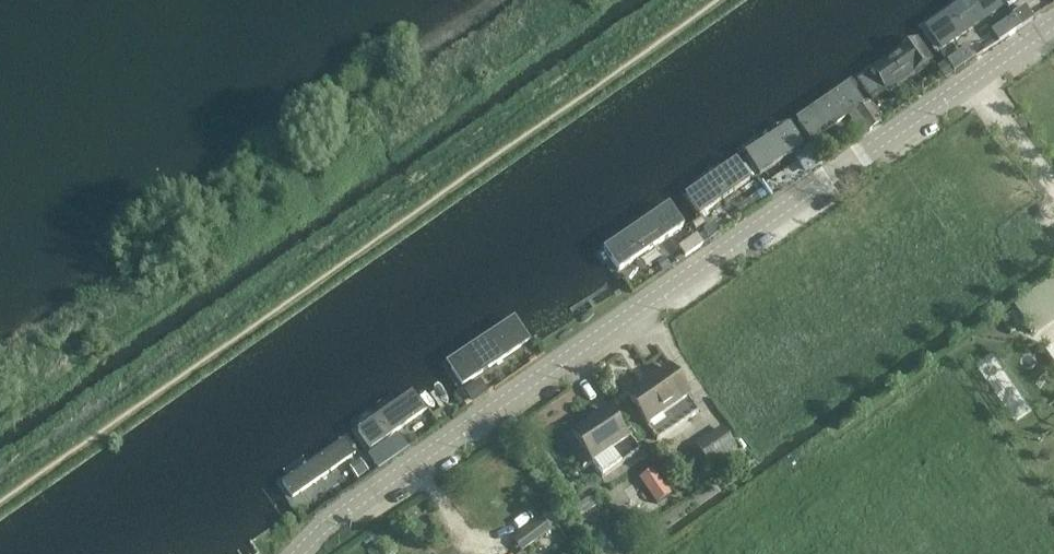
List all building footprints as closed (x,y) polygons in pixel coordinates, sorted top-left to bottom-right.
[(945,62),(1009,19),(995,0),(937,0),(913,16),(945,62)] [(1011,17),(1036,0),(999,0),(1011,17)] [(843,63),(874,112),(941,65),(909,20),(843,63)] [(783,102),(816,153),(862,121),(857,113),(869,104),(840,65),(783,102)] [(731,137),(766,188),(803,162),(799,155),(812,147),(780,103),(731,137)] [(667,182),(702,232),(763,189),(729,139),(667,182)] [(579,244),(613,293),(699,234),(663,185),(579,244)] [(427,353),(464,405),(540,352),(534,342),(542,339),(511,294),(427,353)] [(340,414),(371,460),(445,410),(414,363),(340,414)] [(657,441),(698,412),(669,369),(627,397),(657,441)] [(602,478),(641,451),(630,436),(626,439),(607,411),(572,434),(602,478)] [(337,415),(254,470),(285,519),(369,462),(337,415)] [(711,467),(736,450),(724,432),(698,449),(711,467)] [(657,505),(674,495),(657,466),(640,476),(657,505)] [(522,552),(551,531),(542,519),(513,540),(522,552)] [(165,545),(152,553),(172,553),(165,545)]
